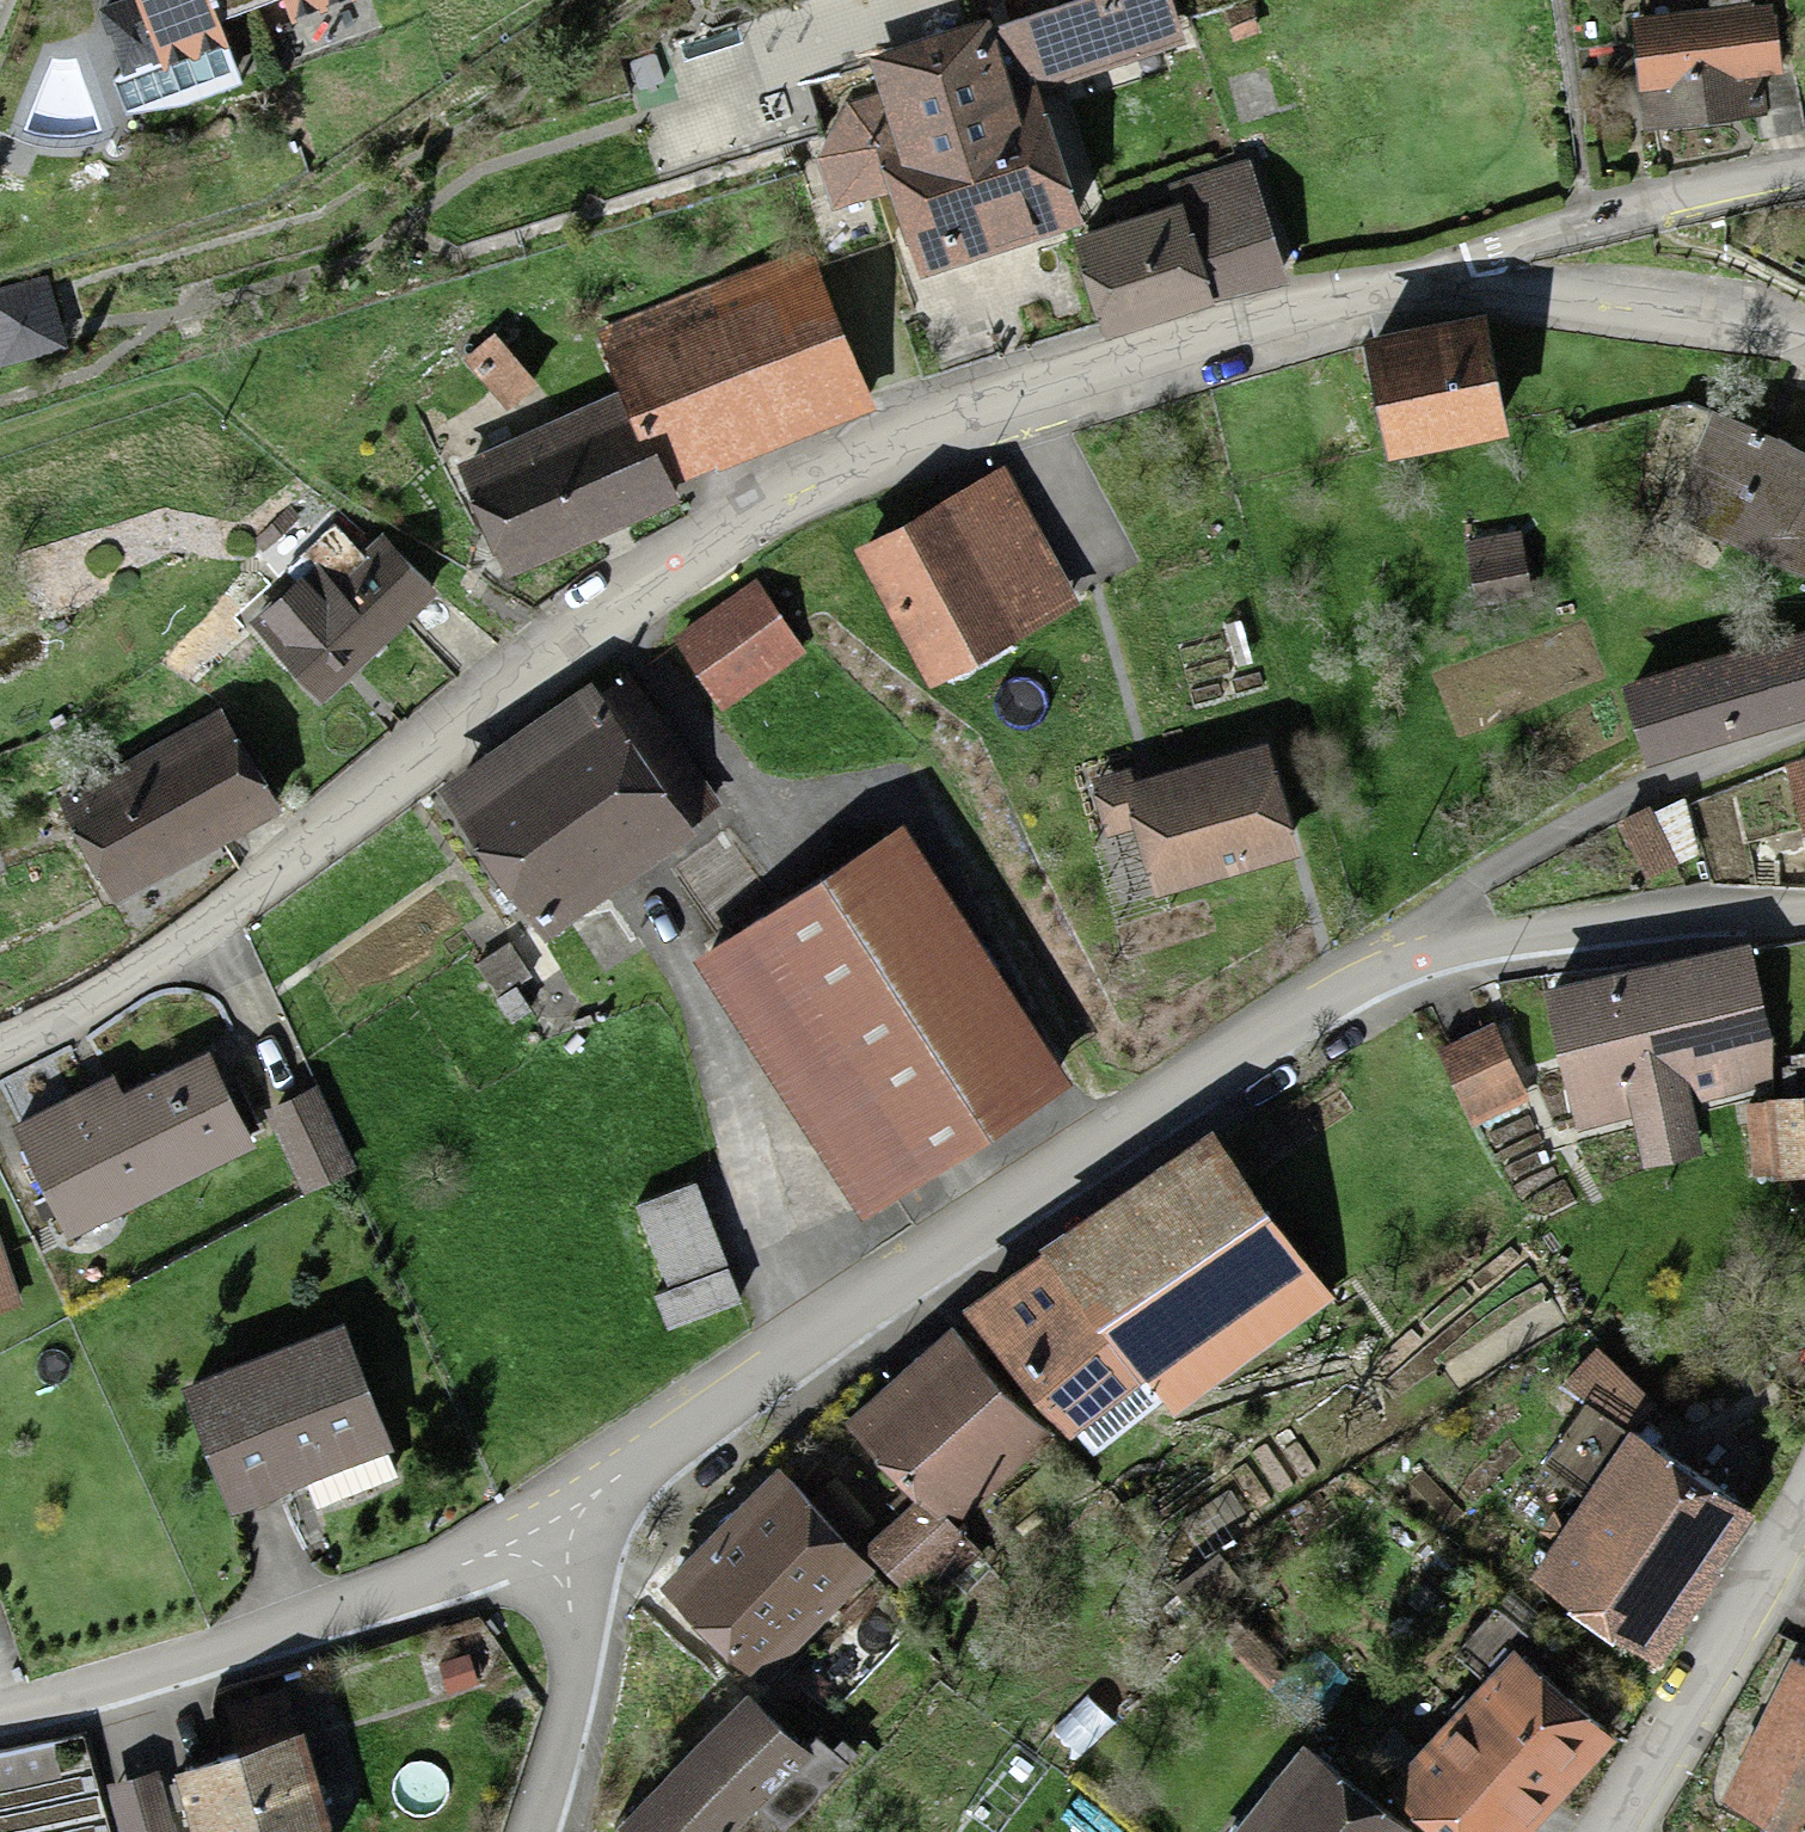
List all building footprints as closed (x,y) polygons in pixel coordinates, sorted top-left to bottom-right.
[(140,5),(100,18),(123,87),(226,52),(208,0),(139,0),(140,5)] [(297,22),(351,2),(350,0),(289,0),(297,22)] [(1716,25),(1648,34),(1661,136),(1756,124),(1760,157),(1804,151),(1796,88),(1782,90),(1773,19),(1754,22),(1751,1),(1713,5),(1716,25)] [(891,106),(852,119),(829,174),(833,184),(792,199),(815,266),(884,243),(876,220),(904,210),(930,282),(1078,230),(1029,88),(1006,96),(987,43),(882,79),(891,106)] [(1252,189),(1068,248),(1098,340),(1282,281),(1252,189)] [(631,404),(675,501),(880,407),(815,266),(611,360),(631,404)] [(1371,363),(1392,463),(1496,442),(1476,342),(1371,363)] [(497,348),(469,374),(513,422),(541,397),(497,348)] [(631,404),(466,479),(520,596),(684,520),(675,501),(631,404)] [(1680,531),(1804,580),(1804,470),(1718,435),(1680,531)] [(308,538),(291,521),(259,554),(275,570),(308,538)] [(872,567),(935,686),(1017,643),(955,524),(872,567)] [(257,643),(326,712),(434,604),(385,556),(373,568),(342,537),(291,588),(301,598),(257,643)] [(1527,602),(1529,555),(1474,553),(1472,600),(1527,602)] [(755,602),(674,652),(712,714),(793,664),(755,602)] [(1632,702),(1650,762),(1804,715),(1804,649),(1632,702)] [(635,690),(457,811),(513,894),(493,907),(529,960),(609,905),(726,826),(635,690)] [(211,732),(68,818),(123,909),(266,823),(211,732)] [(1131,769),(1090,780),(1106,839),(1135,831),(1154,897),(1300,857),(1269,744),(1134,781),(1131,769)] [(1655,826),(1627,839),(1652,895),(1681,882),(1655,826)] [(903,834),(702,960),(865,1219),(1066,1093),(903,834)] [(536,994),(513,959),(478,983),(518,1042),(538,1028),(522,1003),(536,994)] [(1693,982),(1561,1004),(1582,1131),(1773,1099),(1752,972),(1733,975),(1736,992),(1696,999),(1693,982)] [(1495,1040),(1447,1063),(1479,1131),(1527,1108),(1495,1040)] [(118,1094),(27,1141),(75,1234),(112,1214),(118,1226),(248,1158),(206,1078),(130,1117),(118,1094)] [(318,1107),(279,1124),(315,1204),(353,1187),(318,1107)] [(1755,1120),(1765,1197),(1804,1192),(1804,1113),(1755,1120)] [(1215,1158),(984,1331),(1070,1445),(1147,1388),(1164,1411),(1318,1295),(1215,1158)] [(647,1223),(677,1299),(654,1307),(666,1338),(737,1310),(696,1204),(647,1223)] [(22,1321),(0,1252),(0,1329),(22,1321)] [(966,1557),(947,1537),(1044,1446),(953,1348),(856,1439),(927,1515),(881,1559),(920,1600),(966,1557)] [(344,1350),(197,1407),(239,1515),(313,1487),(327,1523),(401,1495),(344,1350)] [(1597,1510),(1547,1585),(1657,1657),(1748,1518),(1640,1447),(1663,1411),(1595,1366),(1570,1404),(1586,1415),(1546,1476),(1597,1510)] [(782,1495),(673,1594),(753,1682),(862,1583),(782,1495)] [(1366,1770),(1433,1831),(1544,1831),(1615,1755),(1519,1667),(1427,1767),(1396,1738),(1366,1770)] [(1735,1816),(1767,1831),(1804,1831),(1804,1680),(1802,1679),(1735,1816)] [(632,1831),(751,1831),(813,1769),(752,1710),(632,1831)] [(198,1796),(208,1831),(321,1831),(290,1713),(234,1728),(249,1782),(198,1796)] [(1263,1831),(1388,1831),(1305,1773),(1263,1831)]
